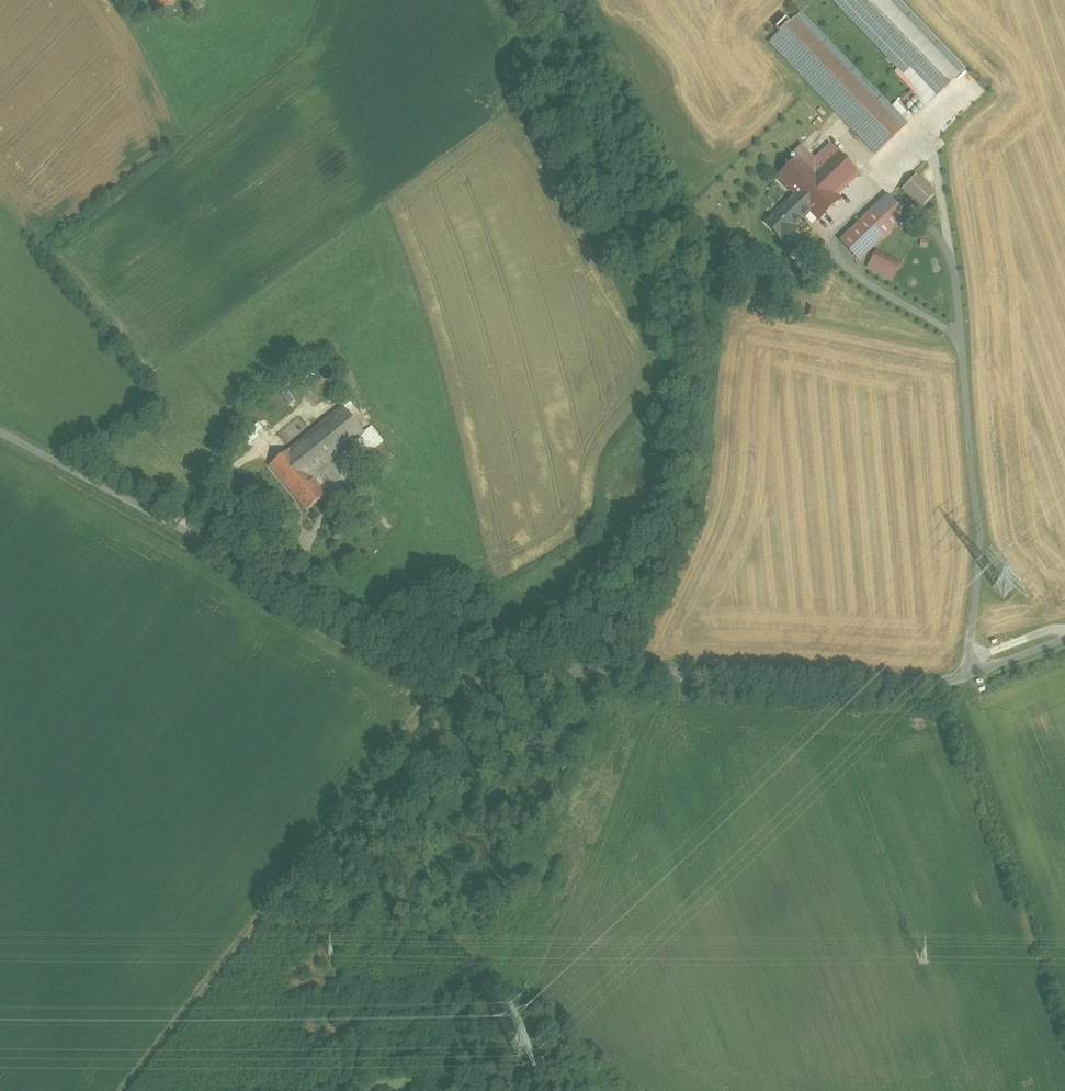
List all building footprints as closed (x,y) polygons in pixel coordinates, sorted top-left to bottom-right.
[(158,9),(175,2),(174,0),(155,0),(158,9)] [(965,70),(898,0),(833,0),(925,96),(920,101),(926,107),(965,70)] [(770,43),(876,154),(907,125),(800,14),(770,43)] [(798,158),(779,177),(796,195),(811,210),(819,219),(840,200),(837,196),(859,174),(831,145),(815,160),(801,146),(794,153),(798,158)] [(917,176),(903,190),(922,209),(936,195),(917,176)] [(811,210),(796,195),(766,223),(784,243),(798,230),(794,226),(811,210)] [(889,196),(841,242),(859,261),(908,215),(889,196)] [(877,253),(869,268),(892,281),(900,265),(877,253)] [(344,408),(291,451),(312,477),(364,434),(344,408)] [(290,450),(270,467),(307,512),(327,495),(312,477),(291,451),(290,450)]
